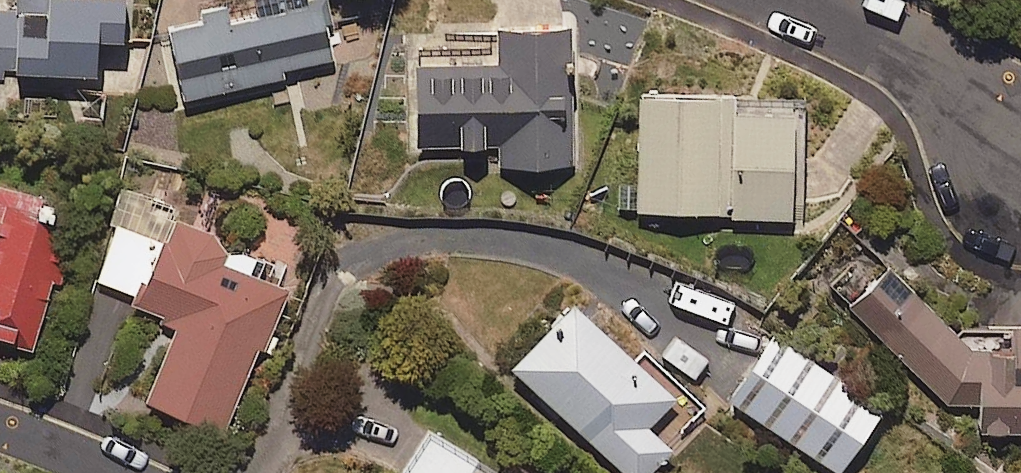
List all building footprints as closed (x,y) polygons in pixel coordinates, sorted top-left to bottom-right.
[(18,7),(0,7),(0,76),(3,76),(3,68),(99,70),(100,35),(127,36),(128,0),(18,0),(18,7)] [(252,10),(207,19),(171,27),(185,97),(285,76),(283,67),(335,56),(324,0),(315,0),(253,13),(252,10)] [(443,46),(417,46),(420,141),(493,139),(494,162),(575,160),(571,19),(501,21),(501,28),(442,29),(443,46)] [(739,93),(644,88),(638,206),(797,215),(803,103),(739,100),(739,93)] [(0,183),(0,336),(34,346),(75,205),(0,183)] [(259,247),(178,211),(165,241),(121,222),(95,282),(182,319),(148,396),(224,429),(287,285),(249,269),(259,247)] [(853,304),(950,402),(980,402),(980,430),(1020,430),(1020,354),(1019,354),(1019,341),(1013,341),(1013,326),(956,326),(895,264),(853,304)] [(577,298),(515,363),(630,472),(649,472),(674,447),(648,423),(677,393),(577,298)] [(886,405),(778,330),(732,396),(840,471),(886,405)] [(433,440),(411,472),(482,472),(475,468),(433,440)]
